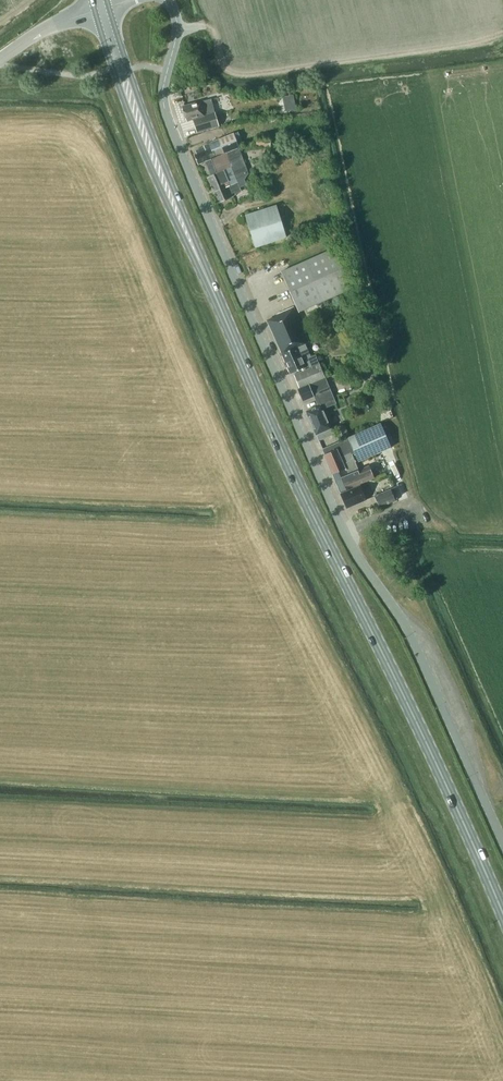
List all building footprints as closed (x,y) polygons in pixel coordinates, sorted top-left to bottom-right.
[(197,132),(219,126),(224,124),(220,111),(215,113),(215,112),(206,115),(202,101),(182,106),(187,122),(193,119),(197,132)] [(238,131),(233,133),(238,144),(243,142),(238,131)] [(196,153),(193,155),(198,164),(205,161),(239,147),(238,144),(233,133),(210,143),(209,143),(203,146),(203,147),(195,150),(196,153)] [(239,147),(205,161),(211,175),(208,176),(220,203),(233,197),(233,195),(241,191),(240,188),(247,185),(245,180),(249,174),(239,147)] [(276,205),(246,215),(256,247),(286,237),(276,205)] [(332,249),(281,272),(297,308),(294,310),(295,312),(298,311),(299,311),(350,289),(332,249)] [(267,320),(290,372),(290,373),(305,367),(302,360),(310,356),(305,344),(309,342),(295,312),(294,310),(293,307),(276,315),(277,316),(267,320)] [(310,368),(301,372),(294,375),(299,387),(325,377),(315,354),(306,359),(310,368)] [(297,389),(302,401),(330,390),(325,378),(297,389)] [(324,400),(325,403),(306,411),(319,441),(333,435),(330,428),(331,428),(322,408),(335,403),(333,396),(324,400)] [(324,454),(340,492),(375,477),(369,465),(358,469),(352,454),(354,453),(358,462),(391,448),(381,423),(322,449),(325,454),(324,454)] [(341,493),(347,508),(367,499),(361,485),(341,493)] [(395,501),(390,489),(374,495),(380,508),(395,501)]
